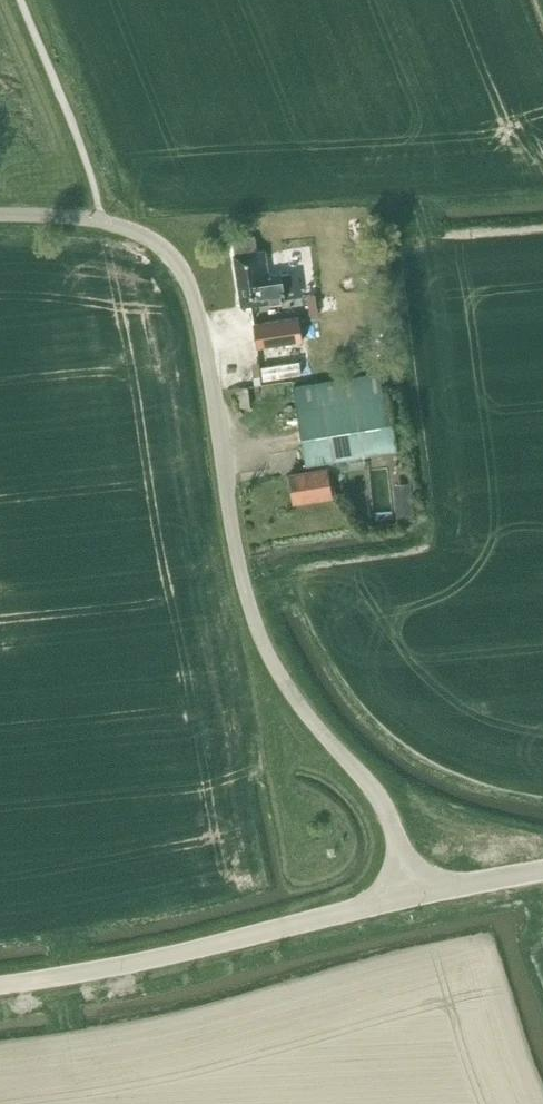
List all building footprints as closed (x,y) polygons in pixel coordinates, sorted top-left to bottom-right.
[(285,300),(284,299),(302,296),(299,272),(268,276),(264,251),(257,252),(255,237),(231,240),(234,255),(234,256),(242,307),(285,300)] [(316,294),(306,296),(309,316),(318,315),(316,294)] [(257,348),(302,341),(298,318),(253,324),(257,348)] [(306,357),(268,359),(268,374),(307,372),(306,357)] [(290,475),(294,502),(331,496),(326,461),(397,449),(388,394),(384,395),(380,372),(316,383),(320,405),(297,409),(307,464),(310,464),(311,471),(290,475)] [(394,485),(398,520),(416,518),(412,483),(394,485)]
